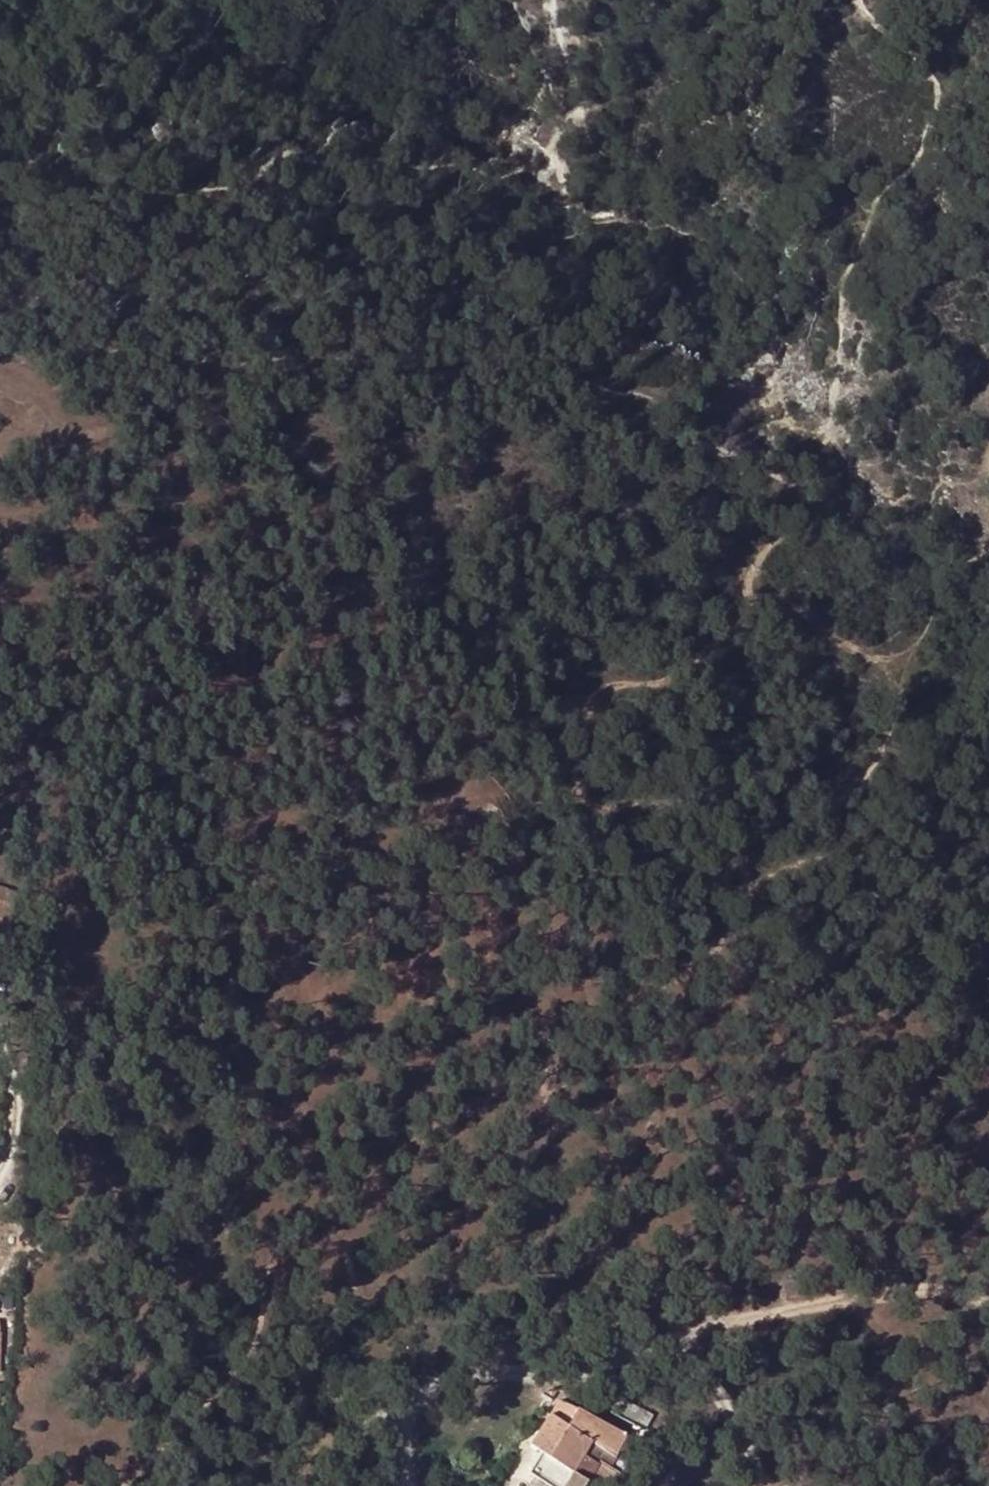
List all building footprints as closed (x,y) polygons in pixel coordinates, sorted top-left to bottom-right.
[(16,906),(19,894),(0,889),(0,902),(16,906)] [(0,902),(0,929),(9,931),(16,906),(0,902)] [(8,938),(9,931),(0,929),(0,936),(8,938)] [(529,1447),(545,1457),(567,1427),(584,1413),(560,1401),(529,1447)] [(652,1416),(630,1405),(624,1416),(647,1428),(652,1416)] [(545,1457),(549,1460),(573,1475),(566,1485),(596,1485),(608,1466),(610,1466),(627,1435),(584,1413),(567,1427),(545,1457)] [(549,1460),(540,1474),(561,1485),(566,1485),(573,1475),(549,1460)]
